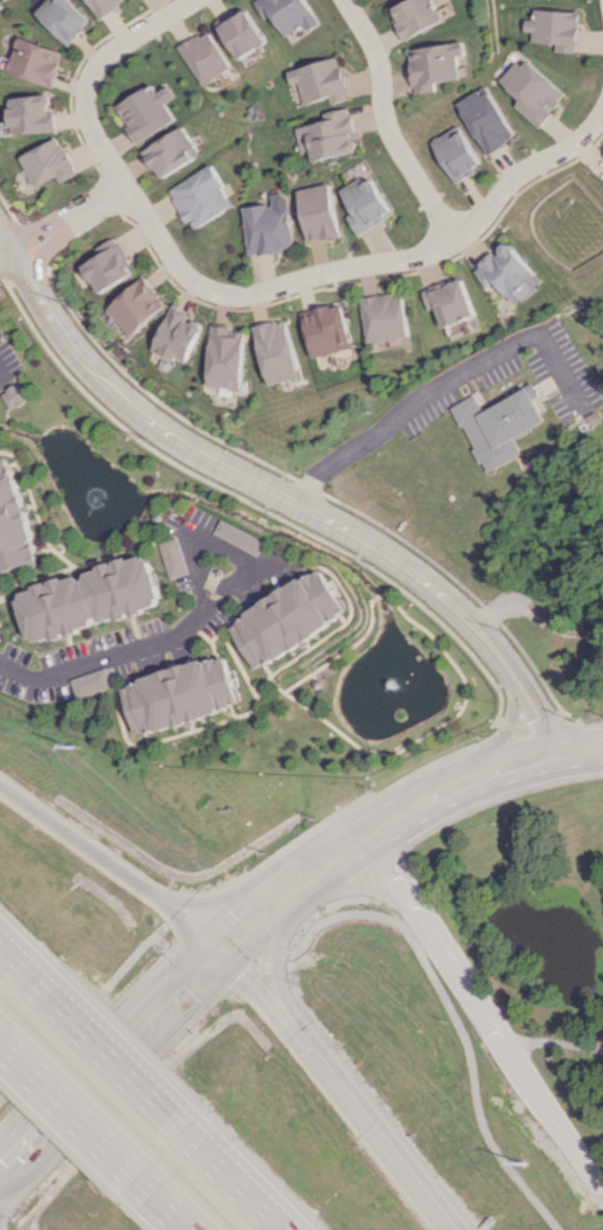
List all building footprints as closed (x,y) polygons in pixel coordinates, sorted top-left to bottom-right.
[(72,0),(51,0),(37,14),(70,45),(93,21),(72,0)] [(100,18),(129,1),(129,0),(89,0),(100,18)] [(305,0),(252,0),(263,18),(269,14),(284,37),(304,24),(308,30),(319,23),(305,0)] [(397,17),(393,19),(402,40),(443,21),(433,0),(408,0),(392,7),(397,17)] [(218,21),(233,57),(263,45),(248,9),(218,21)] [(555,43),(555,51),(576,52),(578,11),(532,10),(532,19),(523,19),(522,31),(531,31),(530,42),(555,43)] [(179,44),(199,85),(229,70),(209,29),(179,44)] [(64,52),(19,36),(6,71),(52,87),(64,52)] [(435,83),(461,79),(458,56),(465,55),(463,40),(408,49),(415,94),(437,91),(435,83)] [(285,71),(289,85),(297,83),(303,104),(329,97),(330,104),(349,98),(337,56),(285,71)] [(540,126),(568,94),(523,57),(502,82),(521,99),(516,105),(540,126)] [(164,102),(175,97),(169,85),(155,91),(152,85),(115,103),(133,141),(173,121),(164,102)] [(518,138),(488,87),(459,103),(489,155),(518,138)] [(8,134),(54,132),(53,111),(50,112),(49,95),(6,97),(8,134)] [(312,161),(357,152),(353,134),(354,134),(348,107),(321,113),(323,121),(294,127),(299,152),(310,150),(312,161)] [(141,149),(157,178),(198,156),(181,126),(141,149)] [(432,141),(456,183),(485,166),(465,131),(454,137),(451,130),(432,141)] [(16,155),(31,187),(54,176),(57,182),(75,174),(58,137),(16,155)] [(232,206),(208,164),(166,189),(190,230),(232,206)] [(340,188),(352,214),(347,216),(355,232),(391,216),(374,178),(361,184),(359,179),(340,188)] [(307,242),(340,235),(329,183),(296,190),(307,242)] [(241,207),(248,255),(294,248),(286,192),(270,195),(271,203),(241,207)] [(134,271),(112,237),(94,248),(99,255),(81,266),(98,294),(134,271)] [(487,287),(494,281),(514,305),(542,282),(509,242),(496,253),(495,252),(473,270),(487,287)] [(106,309),(132,336),(167,303),(141,276),(106,309)] [(429,310),(436,307),(443,327),(476,315),(462,278),(422,293),(429,310)] [(362,297),(367,342),(408,337),(403,293),(362,297)] [(302,313),(314,358),(354,347),(342,302),(302,313)] [(186,364),(204,326),(186,317),(188,314),(172,306),(152,349),(186,364)] [(288,318),(255,326),(269,385),(302,377),(288,318)] [(245,332),(233,331),(233,326),(211,325),(209,388),(243,389),(245,332)] [(31,398),(21,381),(0,393),(10,410),(31,398)] [(548,422),(536,398),(541,396),(536,384),(485,410),(477,394),(455,405),(489,472),(525,454),(516,437),(548,422)] [(39,563),(14,457),(0,460),(0,572),(39,563)] [(215,536),(261,553),(267,539),(220,521),(215,536)] [(170,579),(190,574),(179,536),(160,542),(170,579)] [(164,606),(149,553),(84,571),(85,573),(16,592),(31,643),(51,638),(164,606)] [(253,667),(350,618),(326,570),(229,619),(253,667)] [(133,735),(239,709),(226,656),(121,682),(133,735)] [(70,678),(76,697),(112,686),(106,667),(70,678)]
